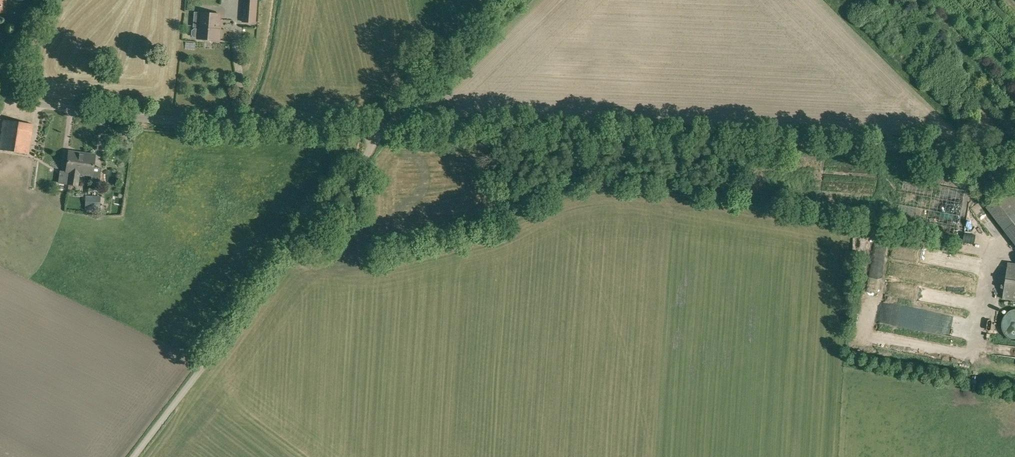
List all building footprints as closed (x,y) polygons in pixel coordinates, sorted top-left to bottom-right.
[(257,0),(245,0),(243,22),(255,23),(257,0)] [(198,39),(220,40),(221,29),(219,29),(221,14),(202,12),(201,27),(199,27),(199,28),(195,28),(192,30),(192,35),(194,37),(198,38),(198,39)] [(31,134),(33,123),(2,119),(0,137),(0,150),(29,154),(31,134)] [(99,182),(101,167),(94,166),(95,155),(69,151),(66,171),(59,170),(58,183),(78,185),(79,174),(91,175),(91,180),(99,182)] [(1014,184),(985,207),(1014,245),(1014,185),(1014,184)] [(100,210),(100,196),(85,195),(85,210),(100,210)] [(1014,300),(1014,263),(1008,262),(1002,299),(1014,300)]
